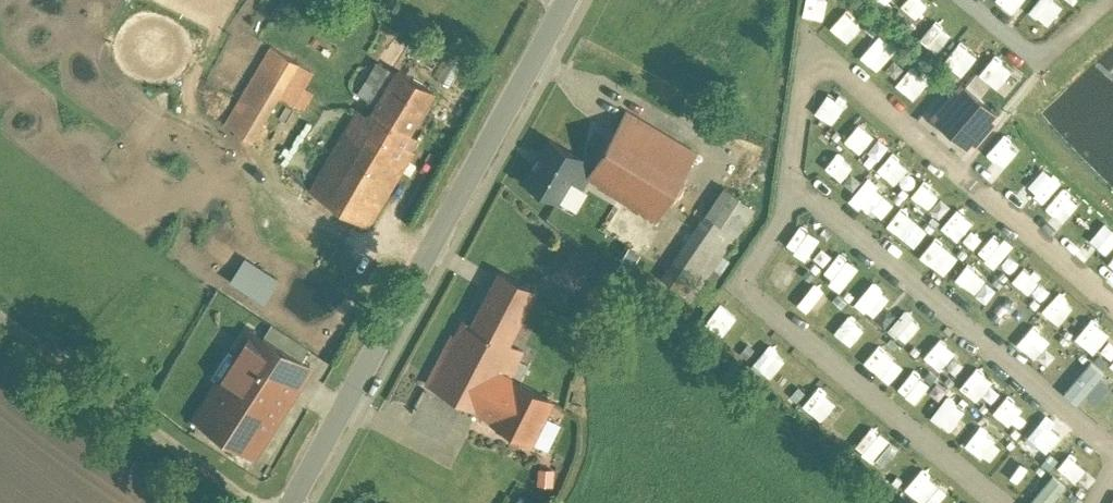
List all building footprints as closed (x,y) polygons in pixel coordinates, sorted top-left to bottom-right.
[(801,15),(825,20),(829,0),(804,0),(801,15)] [(927,0),(905,0),(898,17),(917,24),(927,0)] [(1015,11),(1025,0),(1002,0),(1015,11)] [(1064,5),(1059,0),(1036,0),(1029,7),(1046,23),(1064,5)] [(831,26),(849,41),(866,21),(848,5),(831,26)] [(934,18),(920,38),(939,51),(953,32),(934,18)] [(860,54),(878,69),(897,47),(879,32),(860,54)] [(962,73),(978,53),(959,39),(944,59),(962,73)] [(305,86),(314,71),(271,45),(224,122),(252,139),(281,93),(305,107),(314,92),(305,86)] [(979,75),(1000,86),(1013,63),(992,52),(979,75)] [(913,65),(900,80),(916,94),(929,79),(913,65)] [(309,191),(369,226),(419,139),(407,132),(431,90),(392,67),(368,109),(359,104),(309,191)] [(825,96),(814,113),(831,125),(843,108),(825,96)] [(699,150),(627,111),(588,181),(660,220),(699,150)] [(859,119),(845,138),(863,151),(877,132),(859,119)] [(584,137),(596,145),(606,129),(594,121),(584,137)] [(520,182),(559,203),(571,181),(581,187),(595,162),(545,135),(520,182)] [(892,143),(877,169),(890,176),(904,149),(892,143)] [(837,149),(821,169),(840,184),(856,164),(837,149)] [(931,207),(944,188),(924,175),(911,195),(931,207)] [(853,197),(871,211),(886,194),(868,179),(853,197)] [(721,184),(674,258),(680,262),(669,281),(696,298),(755,205),(721,184)] [(901,205),(886,222),(905,239),(920,221),(901,205)] [(963,240),(978,221),(957,205),(942,224),(963,240)] [(992,231),(978,248),(995,263),(1010,246),(992,231)] [(920,255),(939,268),(953,248),(934,235),(920,255)] [(281,276),(246,254),(230,279),(266,301),(281,276)] [(972,291),(985,274),(968,261),(955,277),(972,291)] [(1042,301),(1053,287),(1023,265),(1013,279),(1042,301)] [(493,268),(465,321),(459,317),(424,382),(489,416),(486,423),(532,445),(554,399),(510,378),(524,351),(507,343),(535,290),(493,268)] [(877,282),(864,298),(883,312),(896,296),(877,282)] [(985,310),(1003,324),(1011,314),(1021,321),(1029,311),(1001,290),(985,310)] [(1057,294),(1046,306),(1062,321),(1073,308),(1057,294)] [(1017,339),(1036,356),(1054,336),(1036,319),(1017,339)] [(1074,339),(1104,359),(1112,347),(1112,340),(1087,321),(1074,339)] [(192,419),(256,459),(316,363),(252,323),(192,419)] [(754,363),(771,376),(786,357),(769,344),(754,363)] [(1063,390),(1075,401),(1103,368),(1091,358),(1063,390)] [(1033,451),(1055,424),(1046,417),(1024,444),(1033,451)] [(1055,471),(1074,482),(1078,475),(1091,483),(1099,470),(1067,451),(1055,471)] [(941,481),(921,464),(902,486),(921,502),(922,502),(941,481)] [(555,484),(555,467),(540,467),(540,484),(555,484)] [(1032,497),(1040,502),(1068,502),(1070,500),(1044,481),(1032,497)]
